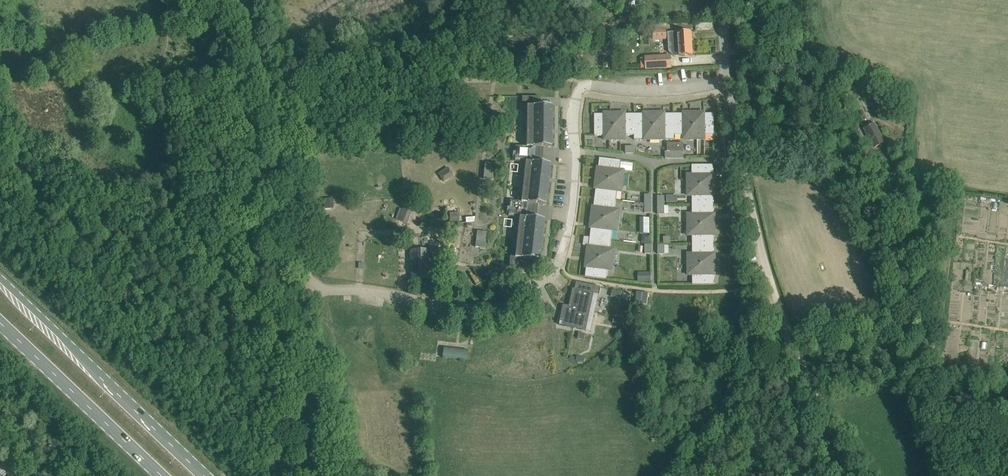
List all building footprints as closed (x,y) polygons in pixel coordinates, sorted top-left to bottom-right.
[(667,27),(653,28),(653,40),(667,40),(667,27)] [(677,34),(669,34),(669,40),(669,43),(678,43),(678,44),(692,44),(692,32),(677,33),(677,34)] [(692,44),(678,44),(678,56),(693,55),(692,44)] [(645,57),(646,69),(672,68),(671,56),(645,57)] [(831,99),(846,100),(845,111),(852,111),(852,94),(831,93),(831,99)] [(527,106),(526,119),(552,120),(552,106),(540,106),(540,97),(522,97),(522,106),(527,106)] [(490,120),(489,128),(499,130),(500,122),(501,114),(491,112),(490,120)] [(684,114),(675,114),(675,135),(683,135),(683,140),(705,140),(705,135),(714,135),(714,114),(704,114),(704,112),(688,112),(688,114),(684,114),(684,113),(684,114)] [(634,136),(634,114),(625,114),(625,113),(604,113),(604,114),(595,114),(595,136),(609,135),(609,140),(621,140),(621,136),(634,136)] [(675,140),(675,135),(675,114),(665,114),(665,113),(648,113),(648,114),(645,114),(645,113),(644,113),(644,114),(634,114),(634,136),(634,140),(643,140),(643,141),(666,141),(666,140),(675,140)] [(526,119),(526,133),(552,133),(552,120),(526,119)] [(865,129),(875,147),(884,142),(874,124),(865,129)] [(515,146),(515,153),(540,155),(540,147),(551,147),(552,133),(526,133),(526,146),(515,146)] [(683,152),(683,143),(674,143),(667,143),(667,152),(674,152),(683,152)] [(525,162),(524,175),(549,178),(550,164),(539,163),(540,155),(515,153),(514,161),(525,162)] [(595,198),(616,200),(617,192),(623,193),(626,171),(620,170),(621,161),(600,158),(599,168),(597,168),(595,184),(597,185),(596,188),(595,188),(596,188),(595,198)] [(495,164),(485,163),(484,171),(483,179),(493,180),(494,172),(495,164)] [(693,205),(714,205),(713,196),(715,195),(715,175),(713,175),(713,165),(692,165),(692,173),(687,173),(687,197),(693,197),(693,205)] [(438,173),(440,175),(444,181),(453,175),(449,169),(447,167),(438,173)] [(524,175),(522,189),(547,191),(549,178),(524,175)] [(510,200),(509,208),(534,211),(534,204),(546,205),(547,191),(522,189),(521,201),(510,200)] [(616,200),(595,198),(594,207),(593,207),(591,224),(592,224),(591,227),(590,227),(590,228),(591,228),(590,237),(611,240),(612,231),(618,232),(621,209),(615,208),(616,200)] [(324,209),(333,209),(333,201),(324,201),(324,209)] [(693,237),(693,245),(714,245),(714,235),(715,235),(715,218),(714,218),(714,215),(715,215),(715,214),(714,214),(714,205),(693,205),(693,214),(687,214),(687,237),(693,237)] [(519,217),(518,230),(543,233),(544,219),(533,218),(534,211),(509,208),(508,216),(519,217)] [(410,213),(402,209),(397,220),(406,224),(410,213)] [(459,223),(459,212),(450,213),(450,223),(459,223)] [(650,233),(650,217),(640,216),(640,233),(650,233)] [(518,230),(516,244),(541,247),(543,233),(518,230)] [(475,247),(485,248),(486,240),(487,232),(477,231),(476,239),(475,247)] [(643,236),(642,243),(649,244),(650,237),(643,236)] [(611,240),(590,237),(589,246),(588,246),(585,267),(587,267),(585,277),(607,279),(608,271),(613,271),(616,249),(610,248),(611,240)] [(540,260),(541,247),(516,244),(515,257),(510,256),(509,266),(527,268),(528,259),(540,260)] [(714,254),(714,245),(693,245),(693,253),(688,253),(688,275),(693,275),(693,285),(714,284),(714,275),(715,275),(715,258),(714,258),(714,255),(715,255),(715,254),(714,254)] [(410,250),(411,279),(430,278),(429,250),(410,250)] [(638,272),(638,282),(651,282),(651,272),(638,272)] [(563,305),(559,325),(585,331),(594,293),(599,294),(600,287),(576,282),(575,289),(573,289),(569,306),(563,305)] [(622,292),(612,290),(611,297),(621,299),(622,292)] [(637,291),(635,303),(647,305),(649,293),(637,291)] [(613,323),(624,325),(626,319),(614,317),(613,323)] [(442,359),(466,362),(467,352),(443,349),(442,359)]
